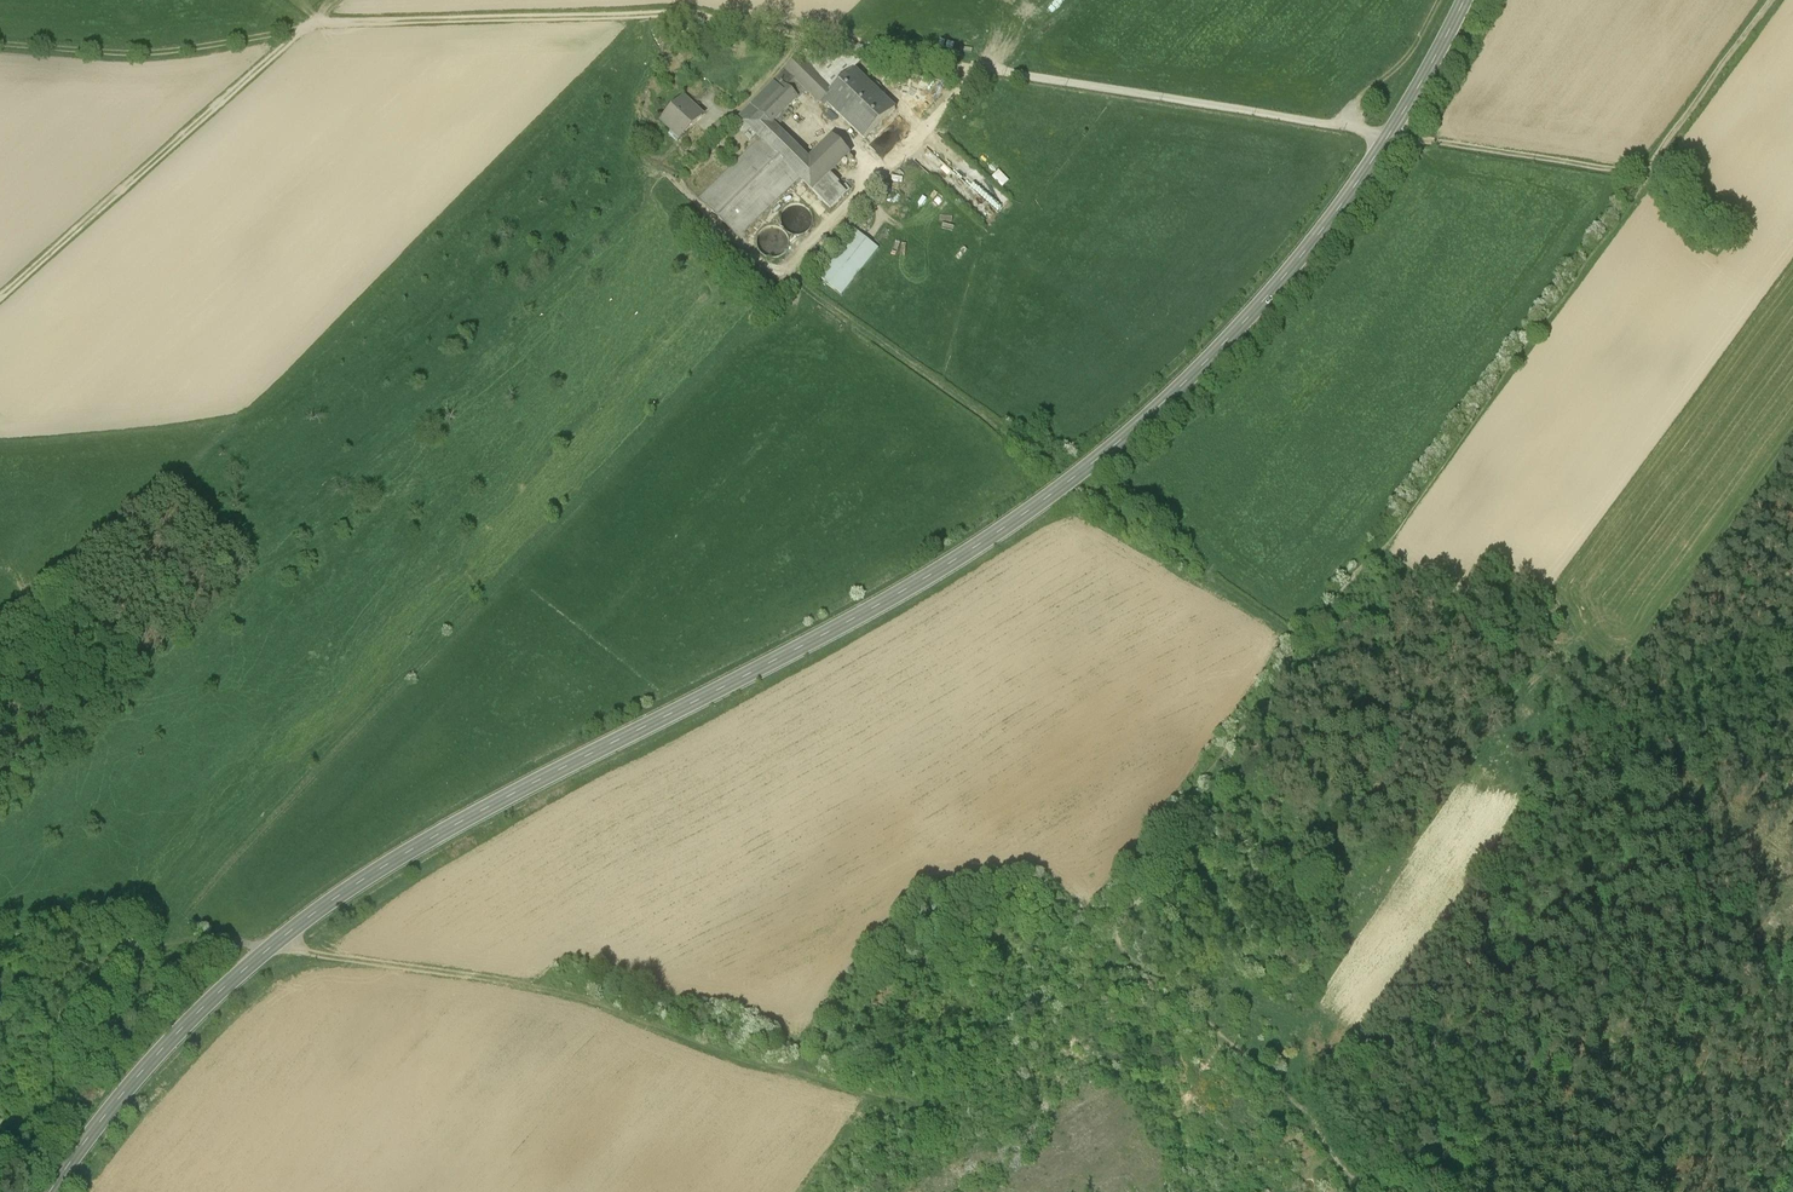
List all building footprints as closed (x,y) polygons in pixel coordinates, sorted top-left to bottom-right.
[(1058,16),(1064,5),(1057,1),(1051,12),(1058,16)] [(834,101),(870,137),(894,113),(853,71),(835,88),(805,57),(781,81),(799,100),(813,86),(831,104),(834,101)] [(799,100),(781,81),(754,108),(772,126),(799,100)] [(656,122),(676,142),(701,118),(681,98),(656,122)] [(806,160),(772,126),(754,108),(740,121),(764,146),(705,204),(738,238),(797,180),(826,210),(841,196),(824,178),(846,157),(828,139),(806,160)] [(1001,186),(1007,180),(997,169),(991,175),(1001,186)] [(841,297),(877,250),(855,233),(818,280),(841,297)]
